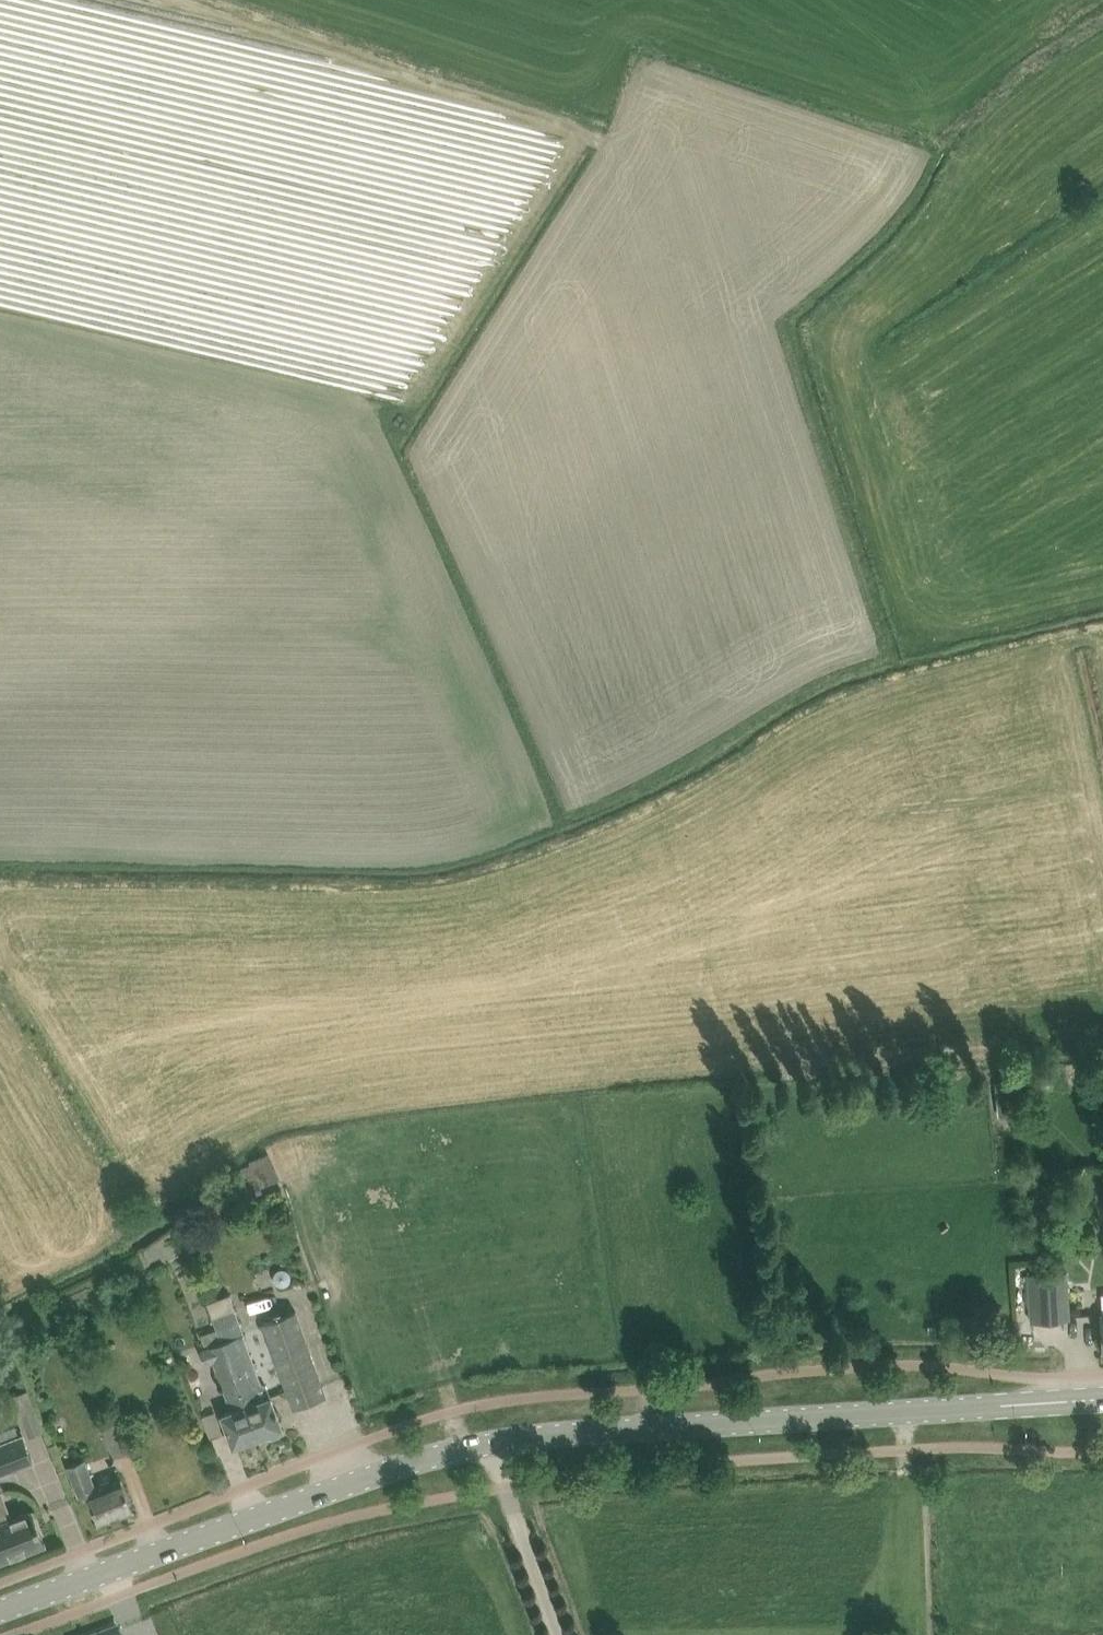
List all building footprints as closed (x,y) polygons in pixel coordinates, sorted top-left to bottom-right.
[(1030,1274),(1026,1274),(1027,1306),(1030,1306),(1031,1319),(1068,1318),(1067,1272),(1030,1273),(1030,1274)] [(230,1294),(207,1303),(221,1342),(220,1342),(234,1376),(235,1375),(258,1437),(268,1433),(269,1436),(272,1437),(281,1434),(282,1430),(281,1428),(283,1428),(271,1396),(267,1384),(260,1381),(243,1334),(230,1294)] [(293,1407),(326,1395),(295,1310),(262,1322),(293,1407)] [(234,1376),(220,1342),(201,1350),(206,1364),(213,1361),(231,1410),(221,1414),(233,1446),(258,1437),(235,1375),(234,1376)] [(28,1389),(12,1395),(21,1416),(36,1410),(28,1389)] [(33,1461),(23,1436),(21,1437),(16,1424),(0,1430),(0,1473),(33,1461)] [(96,1488),(84,1458),(67,1465),(79,1496),(87,1493),(98,1522),(133,1509),(121,1478),(96,1488)] [(1,1493),(0,1493),(0,1564),(7,1561),(9,1557),(44,1543),(32,1511),(11,1520),(1,1493)] [(91,1634),(121,1634),(117,1626),(91,1634)]
